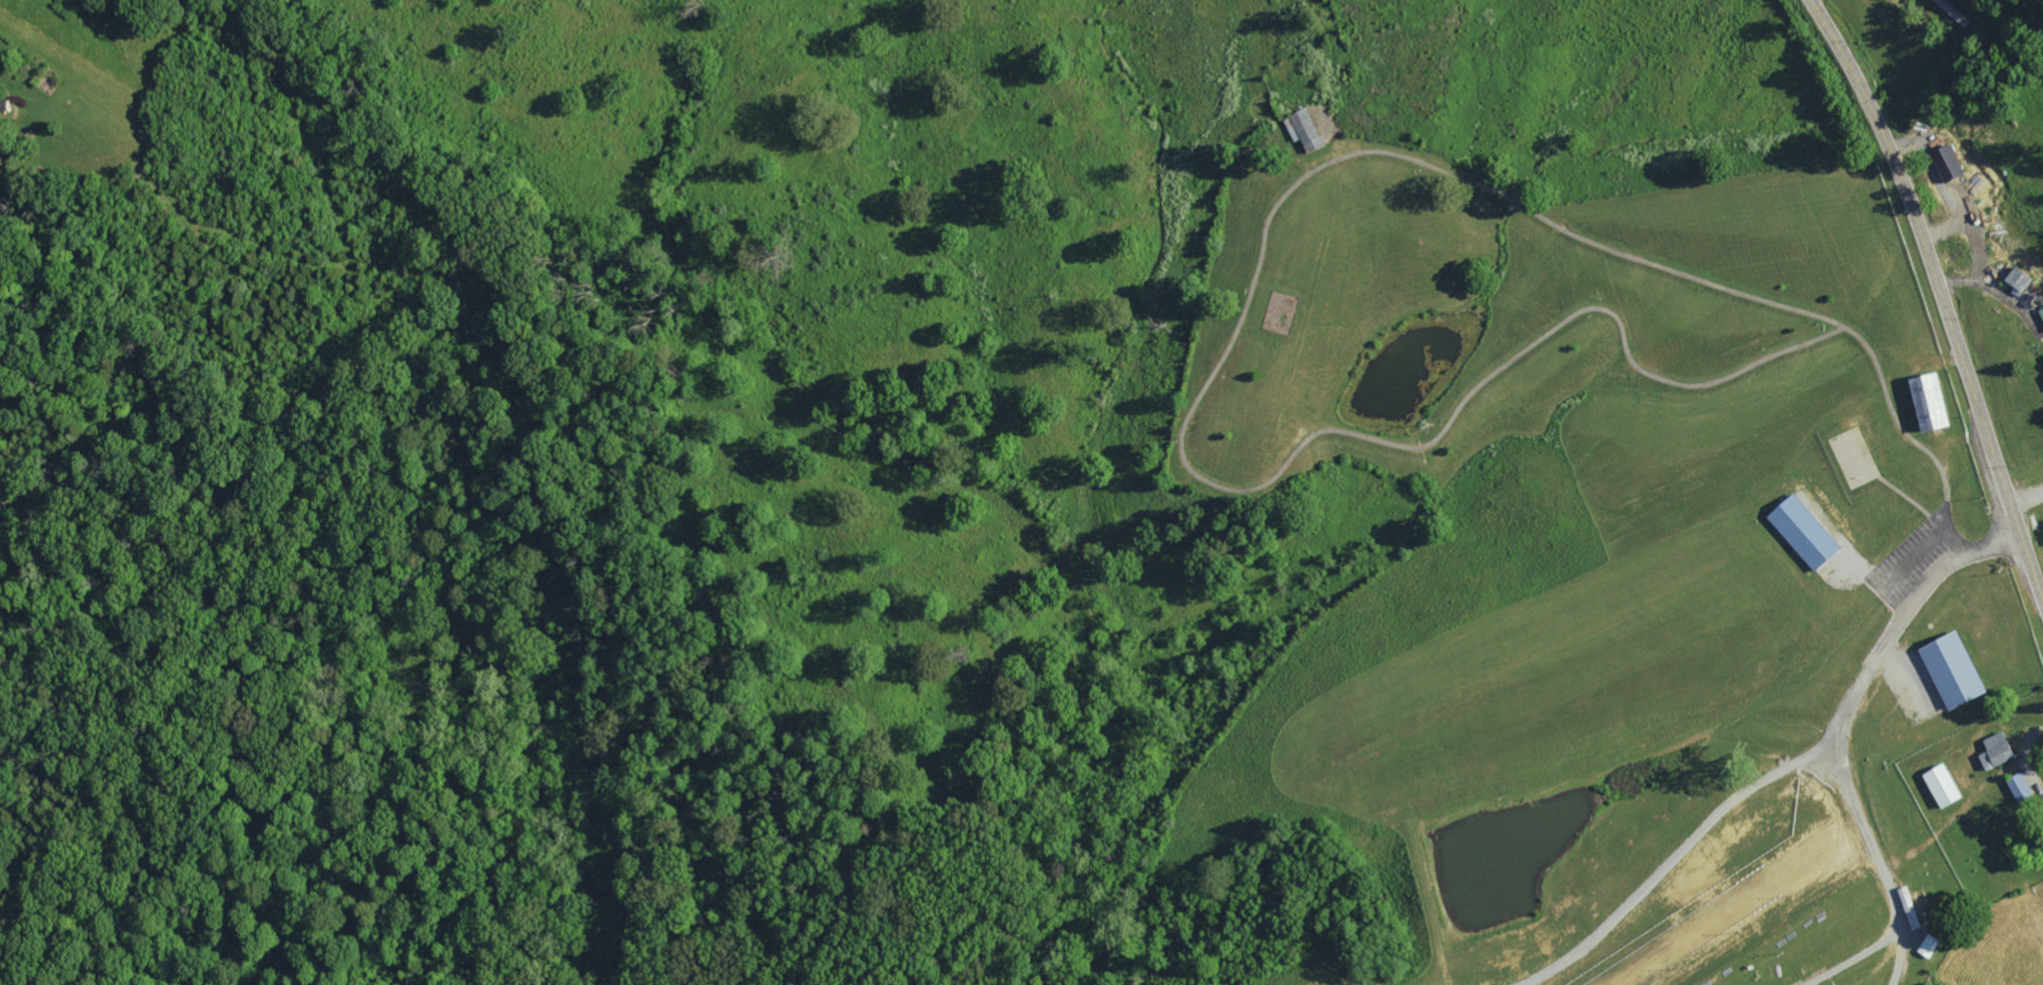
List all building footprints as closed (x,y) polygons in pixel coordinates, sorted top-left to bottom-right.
[(1291,142),(1299,139),(1304,153),(1321,146),(1307,108),(1282,117),(1291,142)] [(1941,182),(1961,175),(1949,144),(1930,151),(1941,182)] [(2027,275),(2009,266),(2001,281),(2018,290),(2027,275)] [(1946,425),(1934,371),(1904,378),(1916,432),(1946,425)] [(1839,549),(1791,492),(1763,515),(1811,572),(1839,549)] [(1944,710),(1983,692),(1956,630),(1917,647),(1944,710)] [(1982,741),(1987,751),(1977,755),(1984,771),(2013,758),(2002,732),(1982,741)] [(1937,809),(1960,798),(1943,763),(1921,774),(1937,809)] [(2006,779),(2015,802),(2031,796),(2022,772),(2006,779)]
